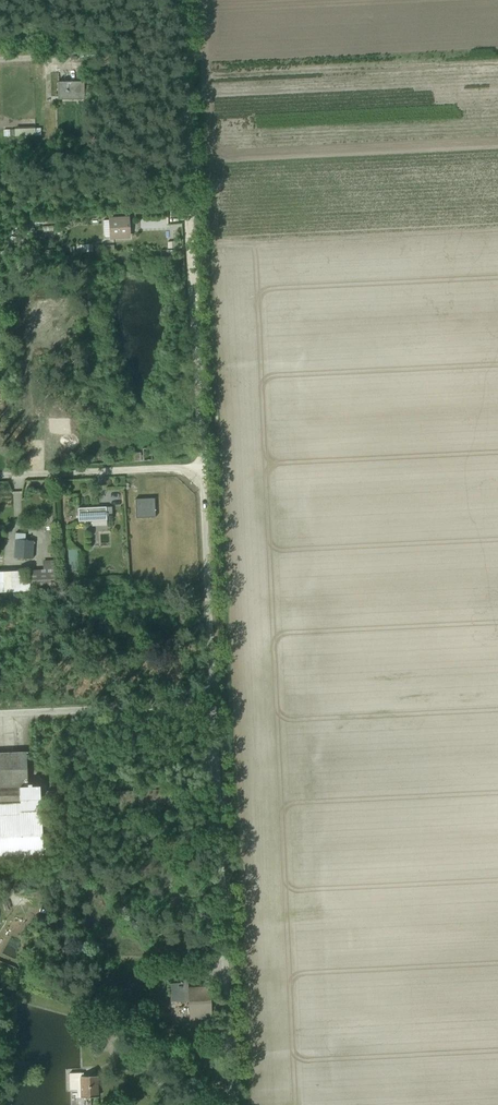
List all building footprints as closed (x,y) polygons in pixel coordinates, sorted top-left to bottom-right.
[(58,83),(58,101),(84,100),(84,82),(58,83)] [(15,137),(35,136),(35,127),(15,128),(15,130),(10,130),(10,136),(15,136),(15,137)] [(111,240),(130,239),(129,217),(109,218),(109,220),(103,220),(103,238),(110,237),(111,240)] [(27,235),(32,235),(32,219),(27,219),(27,225),(22,225),(23,231),(27,231),(27,235)] [(143,461),(156,461),(155,448),(142,449),(143,461)] [(48,459),(42,451),(27,463),(32,470),(48,459)] [(130,462),(140,461),(139,453),(130,454),(130,462)] [(136,519),(155,518),(154,499),(135,499),(136,519)] [(78,522),(106,521),(106,507),(77,509),(78,522)] [(26,533),(15,533),(14,558),(32,559),(33,540),(25,540),(26,533)] [(58,590),(56,560),(42,561),(43,570),(0,572),(0,592),(7,592),(7,593),(58,590)] [(43,857),(39,787),(27,787),(25,753),(0,754),(0,859),(43,857)] [(15,893),(49,899),(50,893),(16,887),(15,893)] [(30,951),(50,958),(52,954),(32,946),(30,951)] [(192,951),(192,961),(210,960),(209,951),(192,951)] [(17,968),(0,961),(0,969),(15,975),(17,968)] [(190,1020),(211,1019),(210,988),(188,989),(188,978),(182,979),(182,983),(169,984),(170,1002),(189,1002),(190,1020)] [(80,1098),(98,1097),(98,1076),(84,1077),(83,1073),(69,1073),(69,1090),(77,1090),(77,1098),(80,1098)]
